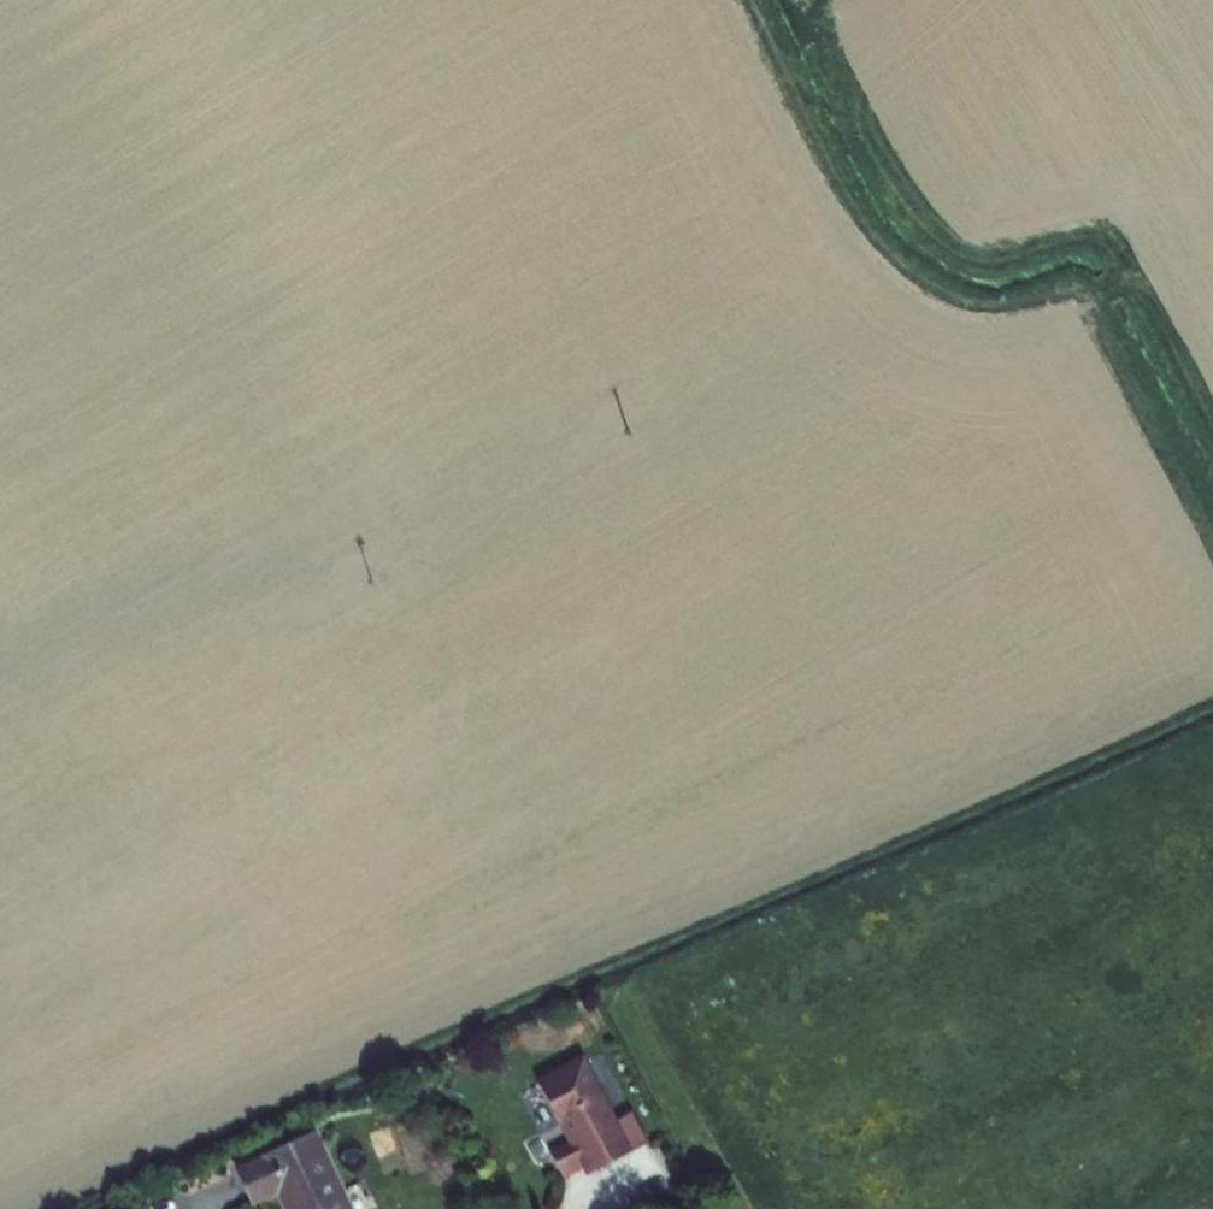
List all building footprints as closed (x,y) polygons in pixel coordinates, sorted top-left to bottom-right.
[(610,1173),(559,1081),(516,1105),(539,1145),(547,1140),(557,1160),(530,1175),(544,1198),(565,1187),(569,1195),(610,1173)] [(200,1187),(210,1208),(233,1208),(245,1202),(248,1208),(300,1208),(274,1156),(200,1187)]
